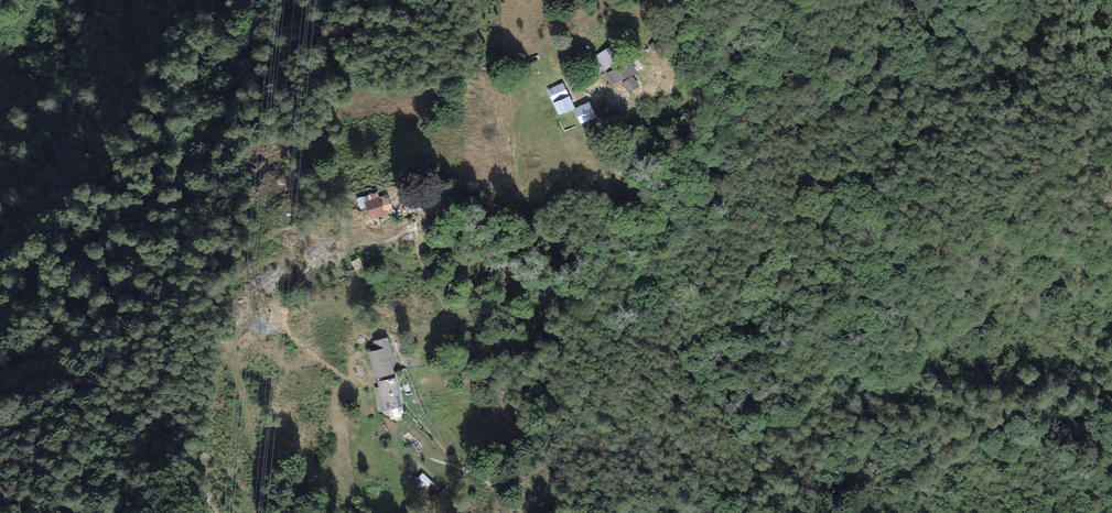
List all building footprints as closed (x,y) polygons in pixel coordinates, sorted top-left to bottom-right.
[(611,45),(595,55),(604,71),(621,61),(611,45)] [(630,63),(606,74),(613,85),(637,73),(630,63)] [(639,86),(632,76),(622,84),(629,94),(639,86)] [(547,90),(554,104),(570,96),(563,83),(547,90)] [(570,96),(554,104),(559,116),(574,109),(575,108),(570,96)] [(590,102),(575,108),(574,109),(580,124),(597,117),(590,102)] [(360,209),(366,207),(370,220),(394,212),(387,194),(379,196),(377,192),(356,199),(360,209)] [(359,258),(351,263),(356,271),(364,265),(359,258)] [(373,341),(376,350),(391,346),(388,337),(373,341)] [(368,353),(372,365),(391,360),(395,359),(391,346),(376,350),(368,353)] [(394,374),(391,360),(372,365),(375,379),(394,374)] [(395,378),(377,382),(379,388),(374,389),(376,397),(399,392),(395,378)] [(376,397),(379,412),(403,406),(399,392),(376,397)] [(435,484),(422,473),(414,482),(427,493),(435,484)] [(159,486),(150,486),(149,496),(158,497),(159,486)]
